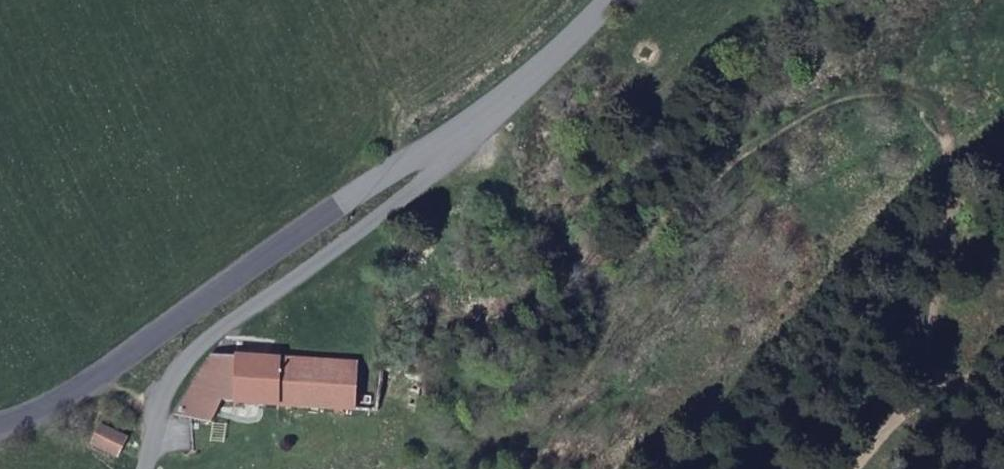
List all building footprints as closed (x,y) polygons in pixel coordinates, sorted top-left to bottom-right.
[(221,345),(176,415),(213,421),(222,400),(367,416),(369,401),(354,400),(356,365),(274,353),(274,344),(244,339),(243,350),(221,345)] [(127,435),(99,423),(90,444),(118,456),(127,435)]
